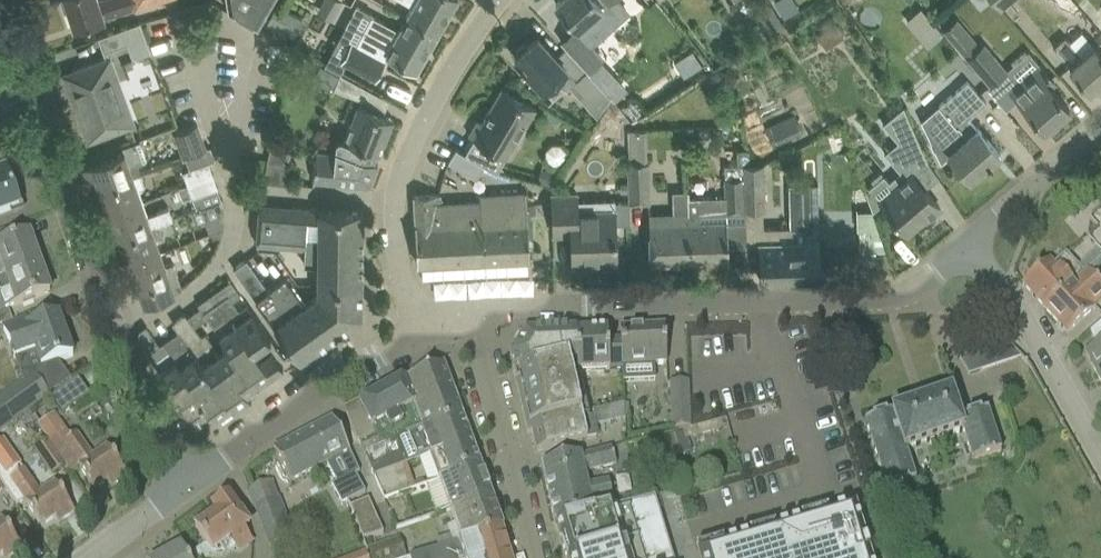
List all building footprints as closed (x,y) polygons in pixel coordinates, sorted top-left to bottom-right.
[(75,27),(92,21),(93,27),(105,23),(104,17),(105,17),(99,0),(62,0),(65,11),(69,9),(75,27)] [(105,17),(135,7),(135,8),(158,0),(99,0),(105,17)] [(229,10),(258,26),(272,0),(227,0),(229,10)] [(332,20),(342,0),(341,0),(325,0),(318,12),(332,20)] [(407,16),(438,34),(457,0),(404,0),(413,5),(407,16)] [(571,19),(579,28),(589,19),(603,34),(604,33),(616,47),(630,35),(603,6),(604,5),(599,0),(560,0),(556,3),(571,19)] [(1057,12),(1075,32),(1090,18),(1075,0),(1071,0),(1057,12)] [(277,4),(269,20),(296,33),(303,18),(277,4)] [(755,33),(780,22),(773,5),(748,15),(755,33)] [(943,32),(921,7),(907,19),(929,45),(943,32)] [(352,40),(342,59),(375,77),(388,53),(417,70),(438,34),(407,16),(400,28),(373,13),(357,43),(352,40)] [(826,46),(842,32),(830,18),(813,32),(826,46)] [(123,28),(128,42),(146,36),(141,23),(141,22),(123,28)] [(778,32),(769,37),(775,46),(784,41),(778,32)] [(1076,72),(1090,89),(1100,80),(1100,51),(1095,44),(1083,55),(1065,35),(1053,46),(1071,66),(1070,66),(1076,72)] [(515,57),(544,89),(556,78),(567,90),(571,86),(598,115),(611,96),(603,87),(588,70),(568,48),(558,57),(538,36),(515,57)] [(568,48),(588,70),(603,87),(614,76),(579,37),(568,48)] [(1008,71),(983,43),(967,58),(991,85),(1008,71)] [(704,64),(694,49),(676,60),(685,76),(704,64)] [(135,123),(111,56),(64,73),(88,140),(109,133),(135,123)] [(1024,105),(1030,112),(1045,129),(1070,107),(1050,85),(1054,82),(1055,81),(1041,65),(1011,91),(1024,105)] [(718,69),(710,75),(716,84),(724,78),(718,69)] [(339,76),(335,88),(362,99),(367,87),(341,71),(339,76)] [(949,153),(956,161),(971,177),(991,160),(990,159),(1000,151),(979,127),(978,127),(969,117),(988,102),(968,80),(939,105),(958,127),(959,127),(967,137),(949,153)] [(470,135),(489,146),(506,156),(536,106),(503,87),(483,121),(479,119),(470,135)] [(336,140),(336,141),(336,146),(371,160),(375,150),(380,152),(393,117),(358,104),(346,137),(341,136),(340,136),(338,137),(336,138),(336,140)] [(881,200),(894,214),(908,231),(940,205),(925,188),(927,186),(915,171),(929,160),(921,143),(904,105),(883,123),(898,141),(885,152),(901,171),(889,181),(895,189),(881,200)] [(600,136),(623,140),(626,116),(604,113),(600,136)] [(795,115),(771,125),(778,142),(802,131),(795,115)] [(197,123),(175,132),(185,157),(207,148),(197,123)] [(268,160),(265,174),(265,175),(266,176),(266,178),(267,179),(268,180),(269,181),(271,182),(272,182),(284,183),(285,183),(286,183),(287,182),(288,181),(289,180),(290,179),(290,177),(290,176),(290,174),(287,163),(294,143),(271,140),(268,160)] [(336,146),(335,153),(317,151),(314,179),(369,185),(378,163),(371,160),(336,146)] [(96,173),(101,187),(142,173),(138,162),(130,164),(125,150),(83,165),(87,177),(96,173)] [(183,185),(183,186),(214,174),(210,161),(184,170),(188,183),(183,185)] [(630,202),(650,201),(649,161),(629,162),(630,202)] [(727,166),(727,175),(727,195),(728,210),(746,209),(745,175),(745,163),(742,165),(727,166)] [(746,163),(746,177),(747,242),(759,241),(760,279),(790,278),(789,241),(796,241),(795,225),(765,226),(763,177),(762,163),(746,163)] [(18,210),(4,172),(0,173),(0,216),(18,210)] [(142,173),(101,187),(106,202),(97,205),(101,216),(143,201),(138,187),(146,184),(142,173)] [(214,174),(183,186),(187,196),(192,194),(194,197),(197,195),(201,207),(223,198),(219,187),(214,174)] [(789,241),(790,278),(821,277),(820,209),(833,209),(832,182),(803,182),(804,225),(795,225),(796,241),(789,241)] [(439,194),(414,195),(418,264),(530,258),(528,219),(527,189),(479,192),(480,198),(439,200),(439,194)] [(578,192),(553,193),(554,211),(554,234),(572,233),(573,265),(618,264),(617,242),(616,209),(578,210),(578,199),(578,192)] [(689,196),(690,212),(691,261),(730,260),(729,238),(728,210),(727,195),(689,196)] [(223,198),(201,207),(211,232),(225,227),(226,213),(221,200),(224,199),(223,198)] [(143,201),(101,216),(105,227),(114,224),(119,238),(160,223),(160,222),(173,217),(169,207),(148,215),(143,201)] [(260,203),(257,243),(268,244),(306,246),(306,245),(319,245),(319,283),(342,283),(342,273),(354,274),(354,238),(364,238),(364,210),(320,209),(309,209),(309,207),(260,203)] [(1021,286),(1043,310),(1070,286),(1071,287),(1083,275),(1082,274),(1100,257),(1100,209),(1088,219),(1096,229),(1086,238),(1095,249),(1076,267),(1065,255),(1052,266),(1048,262),(1021,286)] [(650,213),(650,240),(651,262),(691,261),(690,212),(650,213)] [(160,223),(119,238),(124,252),(116,255),(120,266),(161,251),(156,237),(164,234),(160,223)] [(0,248),(0,280),(38,266),(28,238),(7,245),(0,248)] [(161,251),(120,266),(123,277),(132,274),(138,289),(139,288),(145,303),(176,292),(183,287),(174,262),(166,265),(161,251)] [(269,287),(248,258),(234,267),(300,362),(331,340),(326,332),(354,312),(341,295),(342,283),(319,283),(319,293),(306,303),(286,275),(269,287)] [(32,301),(49,295),(38,266),(0,280),(0,312),(32,301)] [(1043,310),(1066,335),(1095,309),(1100,303),(1100,289),(1086,273),(1083,275),(1071,287),(1070,286),(1043,310)] [(289,361),(247,302),(240,308),(229,293),(237,288),(231,280),(198,303),(201,307),(188,316),(185,313),(173,322),(179,331),(163,342),(176,360),(160,372),(173,390),(164,396),(176,412),(173,414),(187,433),(205,420),(204,418),(212,412),(216,416),(232,405),(235,408),(252,396),(247,391),(289,361)] [(24,323),(2,331),(8,346),(13,361),(21,384),(32,376),(40,370),(40,369),(50,366),(71,358),(57,318),(36,326),(27,329),(24,323)] [(1085,355),(1100,387),(1100,325),(1089,335),(1097,349),(1085,355)] [(527,435),(531,434),(581,421),(588,420),(577,374),(574,329),(533,331),(524,332),(509,355),(523,418),(527,435)] [(575,329),(574,329),(577,374),(609,372),(612,387),(622,384),(621,370),(621,367),(620,341),(607,342),(607,330),(575,332),(575,329)] [(619,331),(620,341),(621,367),(665,365),(663,329),(619,331)] [(442,367),(403,381),(412,406),(422,432),(461,417),(451,392),(442,367)] [(0,398),(0,410),(9,423),(47,398),(32,376),(21,384),(0,398)] [(345,416),(354,436),(365,461),(380,454),(378,449),(422,432),(412,406),(403,381),(359,406),(360,409),(345,416)] [(50,401),(61,416),(87,398),(75,382),(50,401)] [(689,406),(688,406),(687,384),(669,385),(671,429),(690,429),(689,406)] [(864,424),(871,445),(887,493),(915,483),(904,452),(962,433),(972,465),(1000,455),(986,414),(959,423),(950,395),(891,414),(891,415),(864,424)] [(591,413),(593,419),(594,427),(623,420),(623,406),(591,413)] [(380,454),(365,461),(373,479),(402,469),(406,467),(419,462),(430,458),(470,443),(461,417),(422,432),(378,449),(380,454)] [(331,421),(272,453),(283,472),(289,484),(325,465),(334,481),(336,485),(354,476),(359,474),(356,469),(348,453),(342,441),(331,421)] [(581,421),(531,434),(535,454),(586,442),(581,421)] [(663,440),(669,459),(689,453),(683,434),(663,440)] [(61,446),(56,439),(48,444),(70,475),(77,470),(93,493),(106,484),(110,489),(126,478),(106,450),(92,460),(75,436),(61,446)] [(45,443),(33,451),(51,477),(63,468),(45,443)] [(480,469),(470,443),(430,458),(439,483),(480,469)] [(610,450),(541,468),(553,523),(554,523),(606,511),(612,509),(611,502),(607,483),(586,486),(583,472),(615,466),(610,450)] [(402,469),(373,479),(384,502),(411,493),(402,469)] [(480,469),(439,483),(445,501),(392,519),(395,529),(449,511),(450,513),(491,498),(480,469)] [(25,507),(28,511),(40,529),(54,520),(57,525),(73,514),(54,486),(39,496),(22,472),(7,483),(25,508),(25,507)] [(248,491),(255,509),(269,548),(291,540),(271,482),(248,491)] [(194,531),(207,549),(211,554),(229,541),(237,553),(251,543),(243,531),(242,514),(230,495),(211,509),(216,515),(194,531)] [(491,498),(450,513),(460,543),(500,529),(502,528),(491,498)] [(654,500),(613,510),(624,545),(615,548),(619,557),(670,557),(654,500)] [(347,507),(361,542),(383,535),(371,506),(369,508),(366,501),(347,507)] [(615,548),(624,545),(613,510),(613,509),(612,509),(606,511),(554,523),(553,523),(564,557),(619,557),(615,548)] [(854,510),(827,518),(826,513),(799,521),(801,525),(774,533),(773,529),(746,537),(747,541),(723,549),(722,544),(695,552),(696,557),(868,557),(854,510)] [(1,557),(2,557),(11,557),(21,551),(1,523),(0,524),(0,557),(1,557)] [(411,557),(508,557),(500,529),(460,543),(453,545),(439,549),(411,557)] [(450,538),(436,543),(439,549),(453,545),(450,538)] [(367,549),(370,557),(404,557),(398,539),(367,549)] [(179,550),(165,557),(184,557),(179,550)]
